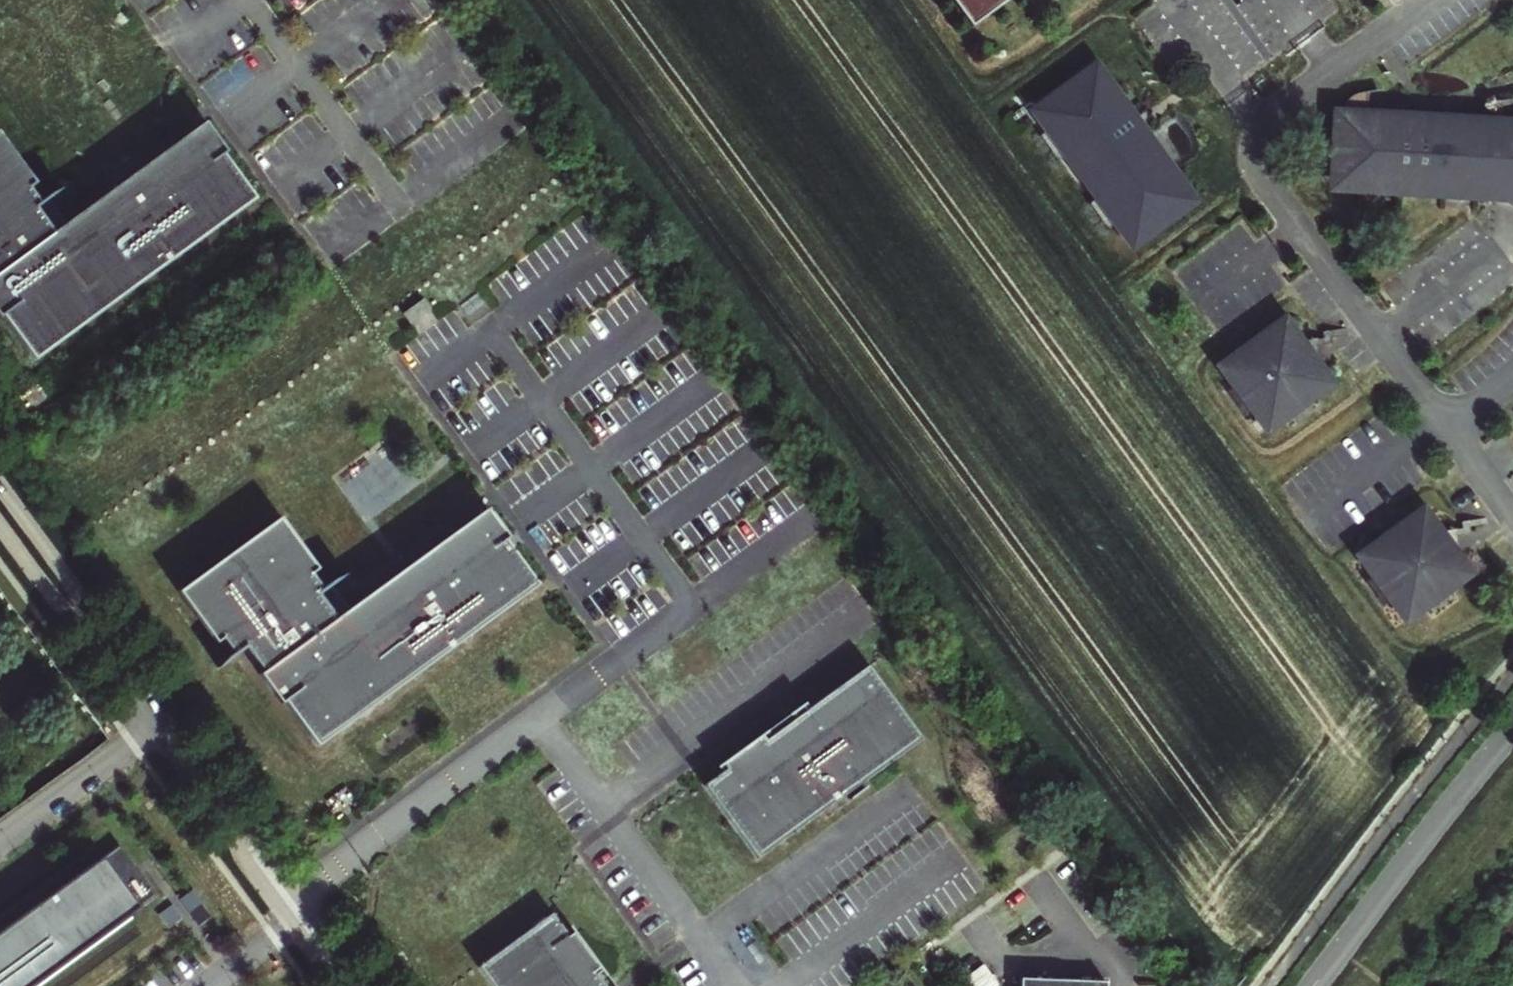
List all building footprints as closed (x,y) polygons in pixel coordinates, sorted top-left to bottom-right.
[(973,14),(992,0),(963,0),(973,14)] [(1033,111),(1133,247),(1151,235),(1147,229),(1185,200),(1171,181),(1177,177),(1173,171),(1143,131),(1133,117),(1096,65),(1033,111)] [(1368,114),(1369,92),(1359,91),(1350,97),(1344,105),(1342,109),(1341,126),(1334,126),(1332,161),(1339,161),(1337,182),(1359,183),(1358,190),(1512,200),(1512,122),(1368,114)] [(253,197),(221,153),(224,151),(203,121),(52,232),(35,208),(40,203),(0,148),(0,317),(2,316),(34,360),(253,197)] [(425,296),(404,312),(411,322),(433,307),(425,296)] [(1220,366),(1268,431),(1332,383),(1322,370),(1300,339),(1285,319),(1220,366)] [(319,585),(273,523),(184,589),(230,651),(240,643),(258,668),(255,670),(277,700),(280,698),(312,741),(532,579),(500,536),(503,533),(482,504),(332,614),(313,589),(319,585)] [(1422,510),(1358,557),(1405,622),(1470,574),(1422,510)] [(927,740),(870,661),(705,783),(759,859),(927,740)] [(163,889),(127,839),(0,931),(0,985),(30,985),(163,889)] [(552,909),(477,966),(492,985),(608,985),(552,909)] [(959,982),(962,985),(993,985),(996,983),(983,965),(959,982)] [(1015,977),(1014,985),(1108,985),(1108,980),(1015,977)]
